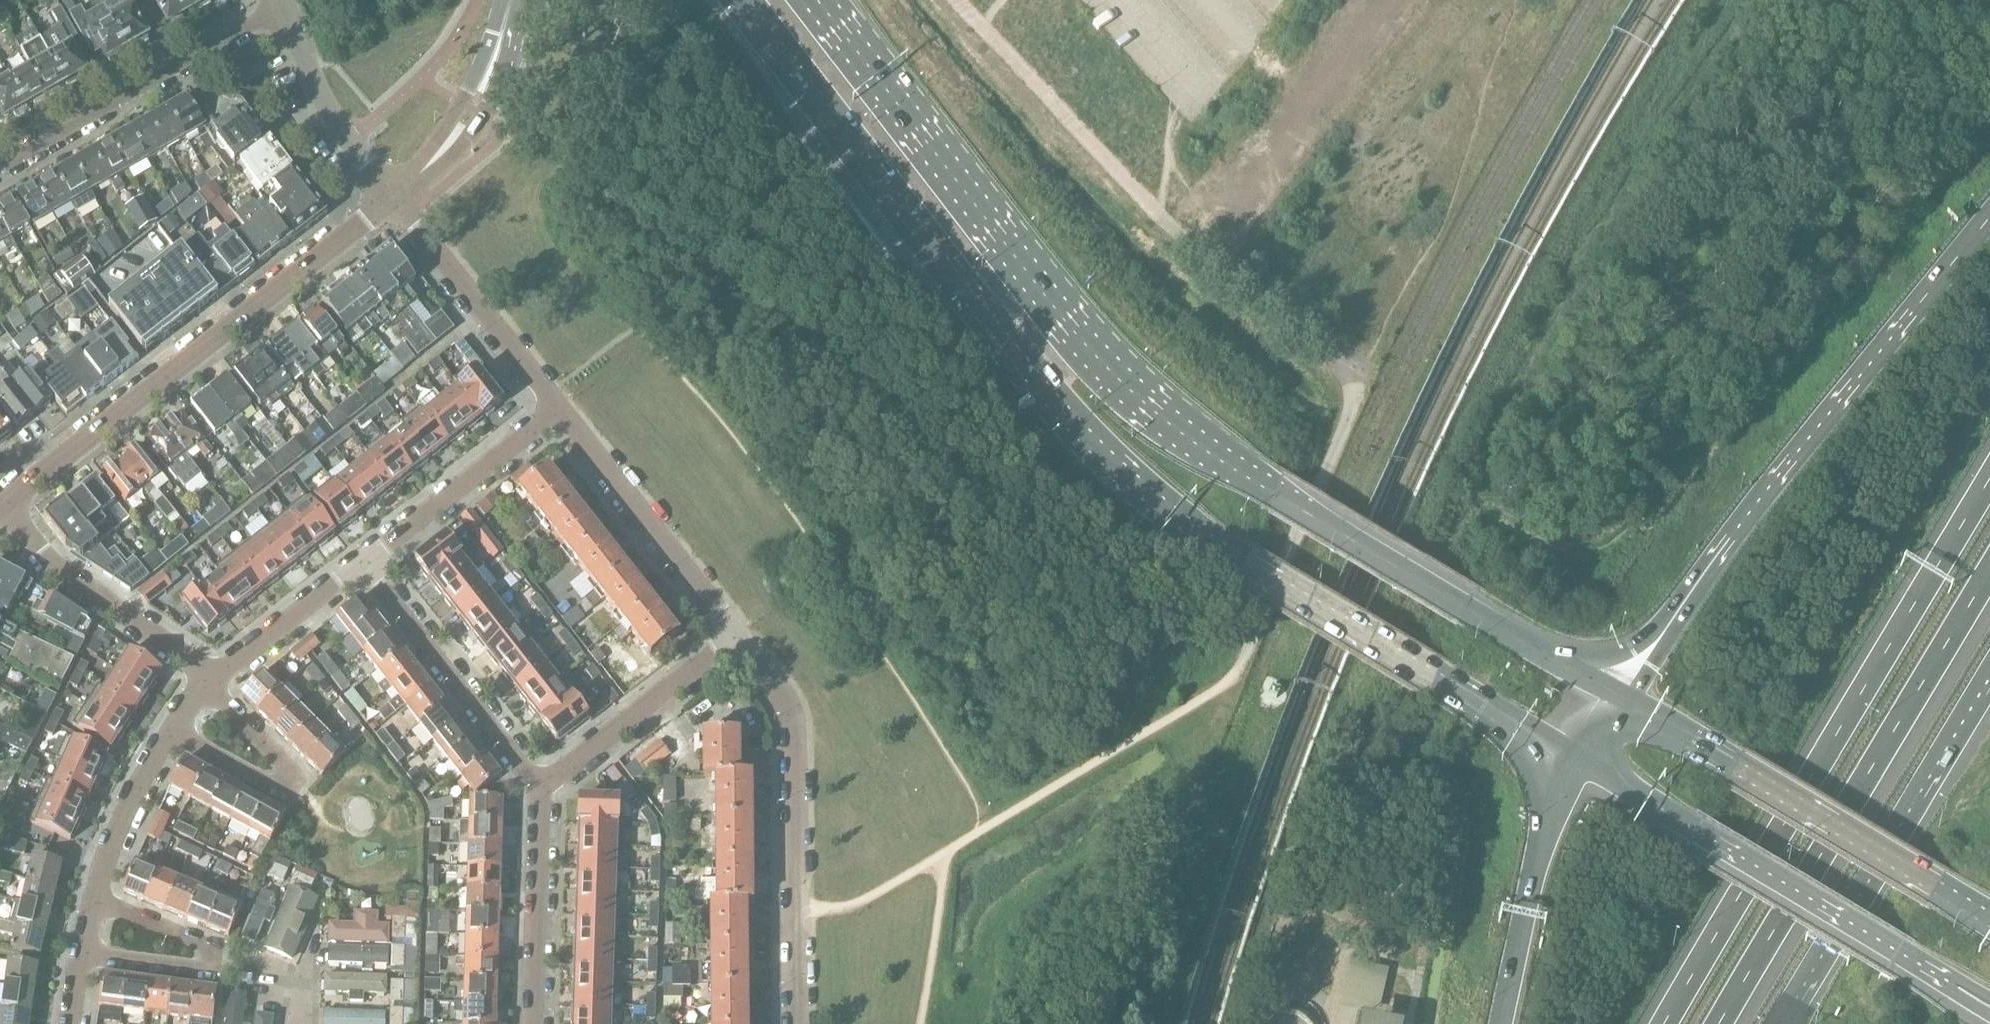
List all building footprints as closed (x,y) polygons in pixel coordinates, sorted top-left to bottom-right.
[(103,6),(110,18),(127,47),(135,42),(137,46),(148,39),(146,35),(147,35),(135,13),(144,8),(139,0),(108,0),(109,2),(103,6)] [(168,23),(170,22),(171,25),(182,18),(181,15),(183,14),(187,12),(189,11),(182,0),(155,0),(168,23)] [(189,11),(190,10),(194,8),(197,6),(198,9),(209,3),(208,0),(182,0),(189,11)] [(77,12),(70,16),(92,53),(101,48),(106,58),(108,58),(110,61),(121,54),(119,51),(127,47),(110,18),(103,6),(84,17),(80,10),(77,12)] [(40,37),(66,82),(68,85),(79,79),(77,76),(86,71),(74,50),(82,46),(61,7),(52,12),(60,26),(40,37)] [(25,57),(25,58),(47,97),(59,90),(57,87),(66,82),(40,37),(20,48),(25,57)] [(5,69),(9,76),(25,105),(33,101),(35,104),(47,97),(25,58),(5,69)] [(0,81),(0,109),(5,117),(13,112),(15,115),(26,108),(24,105),(25,105),(9,76),(0,81)] [(208,132),(210,136),(215,145),(219,143),(235,165),(236,164),(262,145),(252,132),(255,131),(247,121),(252,116),(241,101),(201,89),(193,94),(213,129),(208,132)] [(166,106),(168,109),(184,138),(204,127),(187,97),(180,101),(179,99),(166,106)] [(147,117),(149,120),(165,149),(184,138),(168,109),(162,112),(160,110),(147,117)] [(128,128),(129,130),(146,160),(165,149),(149,120),(143,123),(142,120),(128,128)] [(123,131),(110,138),(129,170),(146,160),(129,130),(124,133),(123,131)] [(207,150),(215,145),(210,136),(202,140),(207,150)] [(99,148),(93,151),(110,181),(116,192),(124,187),(117,176),(129,170),(110,138),(97,146),(99,148)] [(269,208),(271,210),(292,239),(326,213),(270,139),(262,145),(236,164),(259,194),(259,195),(270,208),(269,208)] [(79,159),(74,162),(91,192),(110,181),(93,151),(92,149),(78,157),(79,159)] [(61,170),(58,171),(55,173),(72,202),(77,211),(96,200),(91,192),(74,162),(73,160),(60,167),(61,170)] [(211,182),(221,175),(216,167),(205,174),(211,182)] [(42,180),(36,184),(53,213),(72,202),(55,173),(54,171),(41,178),(42,180)] [(197,180),(203,188),(211,182),(205,174),(197,180)] [(36,184),(35,181),(22,189),(23,192),(17,195),(34,225),(53,213),(36,184)] [(211,182),(203,188),(204,189),(198,193),(203,200),(217,190),(211,182)] [(178,203),(191,191),(186,183),(171,192),(178,203)] [(236,237),(259,265),(292,239),(271,210),(263,216),(246,195),(228,209),(245,230),(236,237)] [(10,239),(30,227),(13,197),(6,201),(5,199),(0,202),(0,221),(10,239)] [(156,208),(160,216),(174,206),(169,198),(156,208)] [(144,201),(128,209),(140,230),(155,221),(144,201)] [(193,214),(185,203),(176,209),(185,220),(193,214)] [(78,213),(84,223),(91,219),(85,209),(78,213)] [(171,216),(161,224),(169,234),(179,227),(171,216)] [(15,246),(10,239),(0,221),(0,254),(15,246)] [(131,241),(140,234),(134,224),(128,229),(127,235),(131,241)] [(206,232),(199,237),(235,283),(236,284),(255,269),(223,227),(210,237),(206,232)] [(179,252),(161,229),(150,238),(147,233),(100,270),(87,279),(145,353),(219,296),(183,250),(179,252)] [(122,247),(111,231),(97,240),(108,256),(122,247)] [(199,237),(183,250),(219,296),(235,283),(199,237)] [(106,259),(93,239),(87,243),(100,264),(106,259)] [(57,264),(73,255),(67,243),(51,253),(57,264)] [(390,248),(374,261),(409,307),(417,301),(406,287),(416,280),(390,248)] [(67,296),(87,279),(100,270),(86,252),(53,278),(67,296)] [(374,261),(355,276),(381,308),(418,357),(437,342),(416,316),(409,307),(374,261)] [(61,294),(47,275),(36,283),(50,303),(61,294)] [(355,276),(339,288),(371,330),(378,325),(371,315),(381,308),(355,276)] [(76,294),(67,300),(76,312),(93,299),(90,295),(84,288),(83,289),(76,294)] [(339,288),(322,302),(347,334),(357,327),(364,336),(371,330),(339,288)] [(32,315),(44,308),(37,296),(25,303),(32,315)] [(71,308),(66,302),(57,309),(65,319),(74,312),(71,308)] [(26,323),(18,309),(7,315),(15,330),(26,323)] [(302,320),(301,321),(326,352),(334,346),(340,354),(347,349),(317,309),(311,313),(310,312),(301,318),(302,320)] [(416,316),(437,342),(454,328),(442,312),(433,319),(426,310),(416,316)] [(46,311),(35,319),(33,321),(41,333),(55,323),(46,311)] [(283,336),(311,371),(316,377),(324,371),(325,372),(334,365),(323,352),(321,354),(298,324),(296,325),(294,323),(286,330),(288,332),(283,336)] [(19,350),(37,336),(30,327),(12,340),(19,350)] [(121,371),(139,358),(120,334),(110,341),(101,329),(93,335),(121,371)] [(121,371),(93,335),(84,342),(87,346),(78,352),(103,385),(121,371)] [(270,346),(268,347),(287,372),(295,365),(304,377),(311,371),(283,336),(277,340),(276,338),(268,344),(270,346)] [(407,348),(394,357),(397,360),(403,368),(413,360),(415,358),(407,348)] [(103,385),(78,352),(67,361),(58,349),(50,355),(85,399),(103,385)] [(255,357),(250,361),(278,397),(285,392),(276,380),(284,374),(265,350),(263,351),(260,351),(256,354),(255,357)] [(41,381),(54,398),(66,414),(85,399),(50,355),(43,360),(50,370),(42,376),(44,379),(41,381)] [(403,368),(397,360),(394,357),(373,374),(376,378),(375,378),(381,385),(403,368)] [(437,357),(427,365),(433,372),(443,364),(437,357)] [(279,399),(278,398),(278,397),(250,361),(244,365),(241,365),(237,368),(237,372),(235,373),(260,405),(266,400),(271,406),(279,399)] [(34,413),(41,408),(45,409),(50,405),(50,401),(51,400),(29,371),(19,378),(7,362),(0,367),(0,370),(34,413)] [(453,379),(459,386),(483,416),(482,416),(483,417),(502,402),(472,364),(453,379)] [(3,391),(0,394),(0,404),(17,426),(18,426),(22,426),(27,422),(27,418),(34,413),(0,370),(0,387),(3,391)] [(228,377),(210,391),(242,431),(249,425),(240,414),(251,406),(228,377)] [(401,385),(407,392),(417,384),(412,377),(401,385)] [(357,393),(366,405),(385,391),(382,387),(381,385),(375,378),(357,393)] [(397,400),(407,392),(401,385),(391,393),(397,400)] [(465,430),(482,416),(483,416),(459,386),(441,400),(465,430)] [(215,434),(226,426),(234,437),(238,450),(250,441),(242,431),(210,391),(192,405),(192,406),(186,410),(208,438),(214,433),(215,434)] [(357,393),(339,407),(349,419),(366,405),(357,393)] [(384,399),(376,406),(381,413),(386,419),(393,412),(384,399)] [(447,444),(465,430),(441,400),(424,413),(424,414),(447,444)] [(381,413),(376,406),(366,414),(371,421),(381,413)] [(339,407),(323,419),(333,431),(349,419),(339,407)] [(400,422),(405,428),(406,428),(429,458),(447,444),(424,414),(424,413),(419,407),(400,422)] [(182,413),(164,427),(186,455),(197,446),(205,457),(212,451),(182,413)] [(361,429),(371,421),(366,414),(355,422),(361,429)] [(307,431),(318,444),(334,432),(333,431),(323,419),(323,418),(307,431)] [(11,435),(0,421),(0,443),(11,435)] [(201,474),(186,455),(164,427),(146,441),(176,480),(177,479),(184,487),(201,474)] [(405,428),(388,441),(388,442),(411,472),(429,458),(406,428),(405,428)] [(298,460),(318,444),(307,431),(288,446),(298,460)] [(345,441),(340,434),(330,442),(335,449),(345,441)] [(364,450),(369,457),(370,456),(393,486),(411,472),(388,442),(388,441),(383,435),(364,450)] [(325,457),(335,449),(330,442),(320,450),(325,457)] [(275,456),(266,463),(277,476),(277,477),(298,460),(288,446),(275,456)] [(140,447),(121,461),(143,488),(147,494),(155,488),(150,482),(161,474),(140,447)] [(370,456),(369,457),(352,470),(375,500),(393,486),(370,456)] [(227,465),(222,459),(216,464),(220,470),(227,465)] [(121,461),(104,474),(125,502),(143,488),(121,461)] [(266,485),(277,476),(266,463),(255,471),(266,485)] [(293,471),(298,478),(309,470),(303,463),(293,471)] [(564,487),(554,495),(548,488),(559,480),(558,479),(557,480),(547,467),(536,475),(528,465),(511,478),(546,523),(574,500),(565,488),(564,487)] [(352,470),(335,484),(334,484),(357,514),(358,514),(375,500),(352,470)] [(288,474),(278,482),(284,489),(294,481),(288,474)] [(87,487),(82,491),(113,532),(128,520),(97,479),(94,482),(92,479),(85,485),(87,487)] [(334,483),(315,498),(340,529),(359,514),(358,514),(357,514),(334,484),(335,484),(334,483)] [(230,512),(211,488),(202,495),(214,510),(207,515),(214,525),(230,512)] [(113,532),(82,491),(79,493),(77,491),(67,499),(69,501),(66,504),(97,544),(98,543),(113,532)] [(490,494),(475,506),(484,518),(499,506),(499,505),(490,494)] [(267,502),(262,495),(252,503),(257,510),(267,502)] [(285,511),(286,511),(287,511),(315,547),(315,548),(315,549),(334,534),(305,496),(285,511)] [(583,513),(574,500),(546,523),(572,556),(600,534),(590,522),(591,521),(590,521),(580,529),(574,522),(585,513),(584,512),(583,513)] [(162,514),(167,520),(175,513),(166,501),(158,507),(157,508),(162,514)] [(247,518),(257,510),(252,503),(242,511),(247,518)] [(113,561),(98,543),(97,544),(66,504),(48,517),(44,521),(66,549),(114,581),(127,570),(126,568),(127,568),(117,557),(113,561)] [(297,562),(315,548),(315,547),(287,511),(286,511),(269,525),(297,562)] [(172,525),(179,535),(187,529),(179,519),(172,525)] [(470,530),(478,540),(488,533),(480,523),(470,530)] [(231,531),(226,524),(215,532),(221,539),(231,531)] [(279,576),(297,562),(269,525),(251,539),(279,576)] [(429,579),(430,579),(430,578),(459,555),(460,556),(467,550),(452,531),(414,560),(429,579)] [(211,546),(221,539),(215,532),(206,539),(211,546)] [(488,533),(478,540),(486,550),(496,543),(488,533)] [(533,534),(526,540),(533,549),(540,543),(533,534)] [(609,546),(600,534),(572,556),(598,589),(626,567),(616,555),(617,554),(616,554),(606,562),(600,555),(611,547),(610,546),(609,546)] [(167,564),(189,546),(181,537),(160,554),(167,564)] [(262,590),(279,576),(251,539),(233,553),(262,590)] [(150,578),(167,564),(160,554),(155,548),(138,563),(142,568),(150,578)] [(190,552),(180,560),(186,567),(196,559),(190,552)] [(244,604),(262,590),(233,553),(214,568),(219,574),(220,574),(244,604)] [(430,578),(430,579),(444,596),(474,573),(460,556),(459,555),(430,578)] [(501,564),(509,574),(516,568),(508,558),(501,564)] [(136,560),(127,568),(126,568),(127,570),(114,581),(131,592),(150,578),(142,568),(138,563),(136,560)] [(0,564),(0,594),(14,601),(15,599),(17,601),(23,590),(20,589),(25,578),(22,576),(0,564)] [(485,565),(477,571),(489,587),(497,580),(485,565)] [(632,595),(629,592),(626,588),(637,580),(636,579),(635,579),(626,567),(598,589),(624,622),(652,600),(643,588),(643,587),(632,595)] [(516,568),(509,574),(517,584),(524,579),(516,568)] [(474,573),(444,596),(458,614),(488,591),(474,573)] [(138,593),(147,604),(170,585),(162,574),(138,593)] [(220,574),(219,574),(203,587),(202,588),(226,618),(226,617),(244,604),(220,574)] [(227,618),(226,617),(226,618),(202,588),(203,587),(197,580),(178,595),(208,633),(227,618)] [(458,614),(472,632),(502,609),(488,591),(458,614)] [(2,612),(7,615),(14,601),(0,594),(0,617),(2,612)] [(529,600),(537,610),(544,604),(536,594),(529,600)] [(86,641),(94,624),(50,595),(45,604),(38,601),(33,610),(44,616),(43,617),(48,619),(47,621),(55,625),(72,634),(82,640),(86,641)] [(336,616),(350,634),(375,614),(361,596),(336,616)] [(593,610),(586,600),(578,606),(585,615),(593,610)] [(662,612),(652,600),(624,622),(644,648),(650,656),(661,648),(679,634),(669,621),(668,620),(658,628),(652,621),(663,613),(662,612)] [(565,602),(557,608),(561,613),(569,607),(565,602)] [(544,604),(537,610),(545,620),(552,614),(544,604)] [(472,632),(486,650),(516,627),(515,626),(502,609),(472,632)] [(562,617),(571,628),(580,621),(571,609),(562,617)] [(375,614),(350,634),(364,652),(389,632),(375,614)] [(486,650),(500,668),(530,645),(537,640),(522,621),(515,626),(516,627),(486,650)] [(16,645),(15,648),(7,662),(33,674),(59,687),(73,659),(63,654),(51,648),(18,632),(0,622),(0,637),(16,645)] [(72,634),(55,625),(50,634),(68,643),(72,634)] [(98,627),(91,640),(99,644),(106,631),(98,627)] [(557,635),(565,646),(572,640),(564,630),(557,635)] [(106,631),(99,644),(102,646),(106,648),(113,636),(106,631)] [(364,652),(378,670),(403,650),(389,632),(364,652)] [(63,654),(73,659),(82,640),(72,634),(68,643),(63,654)] [(312,635),(301,644),(309,654),(320,645),(312,635)] [(572,640),(565,646),(573,656),(580,650),(572,640)] [(298,663),(309,654),(301,644),(290,652),(298,663)] [(500,668),(514,686),(544,662),(530,645),(500,668)] [(590,653),(597,663),(604,658),(597,648),(590,653)] [(384,694),(392,688),(417,668),(403,650),(378,670),(386,680),(378,686),(384,694)] [(129,651),(116,671),(148,691),(161,671),(129,651)] [(80,661),(75,672),(83,676),(88,665),(80,661)] [(332,661),(324,667),(331,677),(339,670),(332,661)] [(514,686),(528,704),(558,680),(544,662),(514,686)] [(600,675),(592,665),(585,671),(593,681),(600,675)] [(431,686),(417,668),(392,688),(399,696),(378,712),(385,721),(406,705),(431,686)] [(272,680),(264,672),(241,695),(257,711),(291,676),(284,669),(272,680)] [(317,684),(324,678),(317,669),(309,674),(317,684)] [(331,677),(338,686),(342,691),(350,685),(339,670),(331,677)] [(136,710),(148,691),(116,671),(104,689),(104,690),(136,710)] [(77,688),(83,676),(75,672),(69,683),(77,688)] [(578,693),(564,675),(558,680),(528,704),(542,721),(542,722),(578,693)] [(291,676),(257,711),(274,727),(296,704),(280,689),(292,678),(291,676)] [(324,678),(317,684),(324,694),(331,688),(324,678)] [(98,685),(85,704),(124,729),(136,710),(104,690),(104,689),(98,685)] [(406,705),(420,723),(445,704),(431,686),(406,705)] [(720,698),(736,698),(736,687),(720,687),(720,698)] [(618,699),(610,688),(603,694),(611,704),(618,699)] [(359,713),(367,707),(354,689),(346,695),(359,713)] [(46,713),(56,695),(45,690),(36,708),(46,713)] [(579,692),(578,693),(542,722),(542,721),(541,722),(556,741),(594,711),(579,692)] [(337,711),(345,720),(352,714),(342,701),(334,708),(337,711)] [(85,704),(72,724),(111,749),(124,729),(85,704)] [(290,743),(312,720),(296,704),(274,727),(290,743)] [(459,722),(445,704),(420,723),(434,741),(459,722)] [(46,713),(36,708),(32,706),(18,733),(32,741),(46,713)] [(56,709),(50,720),(58,724),(64,713),(56,709)] [(359,723),(352,714),(345,720),(352,729),(359,723)] [(52,736),(58,724),(50,720),(44,731),(52,736)] [(306,759),(328,736),(312,720),(290,743),(306,759)] [(375,722),(369,726),(372,731),(378,726),(375,722)] [(434,741),(448,759),(473,740),(459,722),(434,741)] [(25,753),(31,741),(5,728),(0,739),(0,740),(7,744),(25,753)] [(376,734),(386,748),(394,742),(384,728),(376,734)] [(739,750),(739,749),(738,749),(738,733),(702,733),(703,777),(715,776),(739,776),(739,760),(739,759),(725,759),(725,750),(739,750)] [(55,759),(63,762),(63,761),(98,777),(107,755),(65,736),(55,759)] [(322,776),(345,753),(328,736),(306,759),(322,776)] [(486,758),(473,740),(448,759),(462,777),(486,758)] [(635,759),(645,772),(668,755),(658,741),(635,759)] [(401,752),(394,742),(386,748),(393,758),(401,752)] [(31,757),(25,769),(33,773),(39,761),(31,757)] [(170,786),(190,797),(205,769),(185,758),(170,786)] [(476,795),(500,776),(486,758),(462,777),(476,795)] [(54,782),(89,797),(98,777),(63,761),(63,762),(54,781),(54,782)] [(402,767),(414,784),(422,778),(409,761),(402,767)] [(27,784),(33,773),(25,769),(19,780),(27,784)] [(190,797),(210,808),(225,780),(205,769),(190,797)] [(738,801),(738,796),(738,793),(751,793),(751,791),(751,776),(739,776),(715,776),(715,818),(751,818),(751,803),(751,801),(738,801)] [(663,777),(664,802),(676,802),(676,777),(663,777)] [(47,778),(37,800),(80,818),(89,797),(54,782),(54,781),(47,778)] [(429,788),(422,778),(414,784),(421,793),(429,788)] [(210,808),(230,819),(245,791),(225,780),(210,808)] [(625,798),(633,792),(624,781),(616,787),(625,798)] [(230,819),(250,831),(265,803),(245,791),(230,819)] [(450,797),(439,801),(441,810),(453,807),(450,797)] [(578,822),(618,823),(619,799),(579,798),(578,822)] [(469,822),(501,823),(502,800),(470,799),(469,822)] [(80,818),(37,800),(28,822),(70,840),(80,818)] [(430,813),(441,810),(439,801),(434,802),(427,804),(430,813)] [(260,860),(269,843),(285,814),(265,803),(250,831),(260,836),(249,855),(260,860)] [(664,805),(664,818),(676,818),(676,805),(664,805)] [(647,807),(640,813),(647,822),(656,818),(647,807)] [(158,812),(154,820),(165,825),(169,817),(158,812)] [(647,822),(651,838),(660,836),(656,818),(647,822)] [(700,830),(700,818),(690,818),(690,830),(700,830)] [(752,844),(751,844),(738,844),(738,835),(752,835),(752,833),(751,833),(751,818),(715,818),(716,860),(751,860),(751,845),(752,845),(752,844)] [(11,837),(15,823),(0,819),(0,834),(11,837)] [(469,845),(501,846),(501,823),(469,822),(459,821),(458,844),(469,845)] [(197,832),(178,822),(174,831),(193,840),(197,832)] [(618,824),(618,823),(578,822),(578,823),(579,823),(578,845),(616,846),(617,824),(618,824)] [(151,826),(147,835),(158,840),(162,831),(151,826)] [(429,831),(429,843),(438,843),(440,844),(440,829),(429,829),(429,831)] [(24,854),(27,841),(0,834),(0,847),(24,854)] [(208,845),(215,849),(220,841),(213,836),(208,845)] [(177,850),(188,855),(192,846),(181,841),(177,850)] [(429,843),(428,855),(438,855),(438,843),(429,843)] [(468,867),(500,868),(501,846),(469,845),(468,867)] [(616,869),(616,846),(578,845),(578,868),(616,869)] [(192,846),(188,855),(198,860),(202,851),(192,846)] [(223,854),(234,860),(238,851),(228,846),(223,854)] [(28,876),(28,877),(57,884),(62,862),(33,855),(33,856),(34,857),(29,876),(28,876)] [(272,855),(269,861),(264,873),(283,882),(288,870),(291,863),(272,855)] [(660,870),(660,857),(651,857),(651,870),(660,870)] [(752,886),(752,885),(739,885),(739,877),(752,877),(752,875),(751,875),(751,860),(716,860),(716,901),(752,901),(751,886),(752,886)] [(157,870),(136,861),(123,890),(144,899),(157,870)] [(218,869),(228,875),(233,866),(222,861),(218,869)] [(298,866),(295,873),(290,884),(309,893),(314,881),(317,874),(298,866)] [(428,866),(428,877),(428,888),(437,889),(438,867),(428,866)] [(467,890),(499,891),(500,868),(468,867),(467,890)] [(615,892),(616,869),(578,868),(577,891),(615,892)] [(178,880),(157,870),(144,899),(165,909),(178,880)] [(659,883),(660,870),(651,870),(650,883),(659,883)] [(0,871),(0,880),(10,882),(12,874),(0,871)] [(51,908),(57,884),(28,877),(27,879),(28,879),(23,899),(22,899),(22,900),(51,908)] [(700,879),(699,898),(715,899),(715,879),(700,879)] [(186,918),(199,889),(178,880),(165,909),(186,918)] [(207,927),(220,898),(221,894),(200,885),(199,889),(186,918),(207,927)] [(278,914),(285,899),(258,887),(242,925),(235,939),(240,941),(263,951),(278,914)] [(207,927),(222,933),(228,936),(241,907),(248,891),(241,888),(233,904),(220,898),(207,927)] [(437,889),(428,888),(427,900),(427,911),(440,912),(440,911),(437,910),(437,889)] [(291,963),(317,901),(289,889),(285,899),(278,914),(263,951),(291,963)] [(467,913),(498,914),(499,891),(467,890),(467,913)] [(684,890),(666,890),(666,902),(684,902),(684,890)] [(685,891),(685,902),(694,902),(694,890),(685,891)] [(614,915),(615,892),(577,891),(576,914),(614,915)] [(392,918),(392,939),(405,940),(416,940),(417,919),(418,919),(418,892),(405,892),(404,908),(384,907),(384,918),(392,918)] [(51,908),(22,900),(15,899),(10,922),(17,924),(46,931),(51,908)] [(747,928),(746,928),(733,928),(733,919),(747,919),(747,918),(746,918),(746,916),(752,916),(752,901),(716,901),(710,901),(711,945),(746,944),(746,929),(747,929),(747,928)] [(658,916),(659,903),(650,902),(649,915),(658,916)] [(426,934),(438,934),(438,922),(440,922),(440,912),(427,911),(426,934)] [(466,935),(498,936),(498,914),(467,913),(466,935)] [(613,938),(614,915),(576,914),(575,936),(613,938)] [(658,928),(658,916),(649,915),(649,928),(658,928)] [(10,922),(1,920),(0,925),(0,931),(15,935),(12,945),(11,945),(11,948),(40,955),(46,931),(17,924),(10,922)] [(330,925),(329,948),(389,949),(390,927),(330,925)] [(681,945),(681,925),(666,925),(666,945),(681,945)] [(437,956),(438,934),(426,934),(425,945),(425,957),(440,957),(440,956),(437,956)] [(465,958),(497,959),(498,936),(466,935),(465,958)] [(613,960),(613,938),(575,936),(575,959),(613,960)] [(747,971),(747,970),(733,970),(733,961),(747,961),(747,960),(746,960),(746,944),(711,945),(711,987),(747,987),(746,971),(747,971)] [(392,946),(391,973),(397,973),(404,973),(405,973),(414,974),(416,974),(417,948),(416,948),(416,947),(392,946)] [(328,969),(389,971),(389,949),(329,948),(328,969)] [(657,961),(657,948),(648,948),(648,961),(657,961)] [(440,980),(440,957),(425,957),(425,980),(430,980),(440,980)] [(464,981),(496,982),(497,959),(465,958),(464,981)] [(612,983),(613,960),(575,959),(574,982),(612,983)] [(5,984),(34,988),(38,964),(9,960),(8,961),(9,962),(6,982),(5,984)] [(648,961),(647,973),(656,974),(657,961),(648,961)] [(672,968),(672,986),(682,987),(690,987),(690,967),(672,968)] [(122,1009),(126,977),(103,974),(99,1006),(122,1009)] [(323,995),(387,997),(388,978),(323,976),(323,995)] [(122,1009),(144,1012),(149,980),(126,977),(122,1009)] [(171,983),(149,980),(144,1012),(167,1015),(171,983)] [(440,980),(430,980),(430,991),(439,991),(440,980)] [(397,1002),(403,1002),(416,1003),(416,982),(397,981),(391,981),(390,1002),(397,1002)] [(464,1003),(496,1004),(496,982),(464,981),(464,1003)] [(611,1006),(612,983),(574,982),(573,1005),(611,1006)] [(193,986),(171,983),(167,1015),(189,1018),(193,986)] [(30,1011),(34,988),(5,984),(5,985),(6,985),(3,1006),(2,1006),(2,1007),(30,1011)] [(189,1018),(190,1018),(189,1023),(212,1023),(216,990),(193,986),(189,1018)] [(663,986),(663,998),(682,997),(682,987),(672,986),(663,986)] [(735,1012),(734,1012),(734,1004),(747,1003),(747,1002),(747,987),(711,987),(711,1023),(747,1023),(747,1013),(747,1012),(735,1012)] [(220,1023),(245,1023),(249,995),(225,991),(220,1023)] [(655,1006),(656,994),(647,993),(646,1006),(655,1006)] [(424,1001),(424,1018),(432,1018),(433,1001),(424,1001)] [(416,1003),(403,1002),(397,1002),(397,1004),(397,1009),(390,1008),(389,1023),(415,1023),(416,1003)] [(496,1004),(464,1003),(464,1004),(458,1004),(457,1023),(463,1023),(495,1023),(496,1004)] [(573,1005),(572,1023),(611,1023),(611,1006),(573,1005)] [(655,1019),(655,1006),(646,1006),(646,1019),(655,1019)] [(30,1011),(2,1007),(1,1008),(2,1008),(0,1022),(0,1023),(28,1023),(30,1011)] [(323,1023),(385,1023),(386,1014),(324,1014),(323,1023)] [(1361,1023),(1402,1023),(1363,1015),(1361,1023)]
